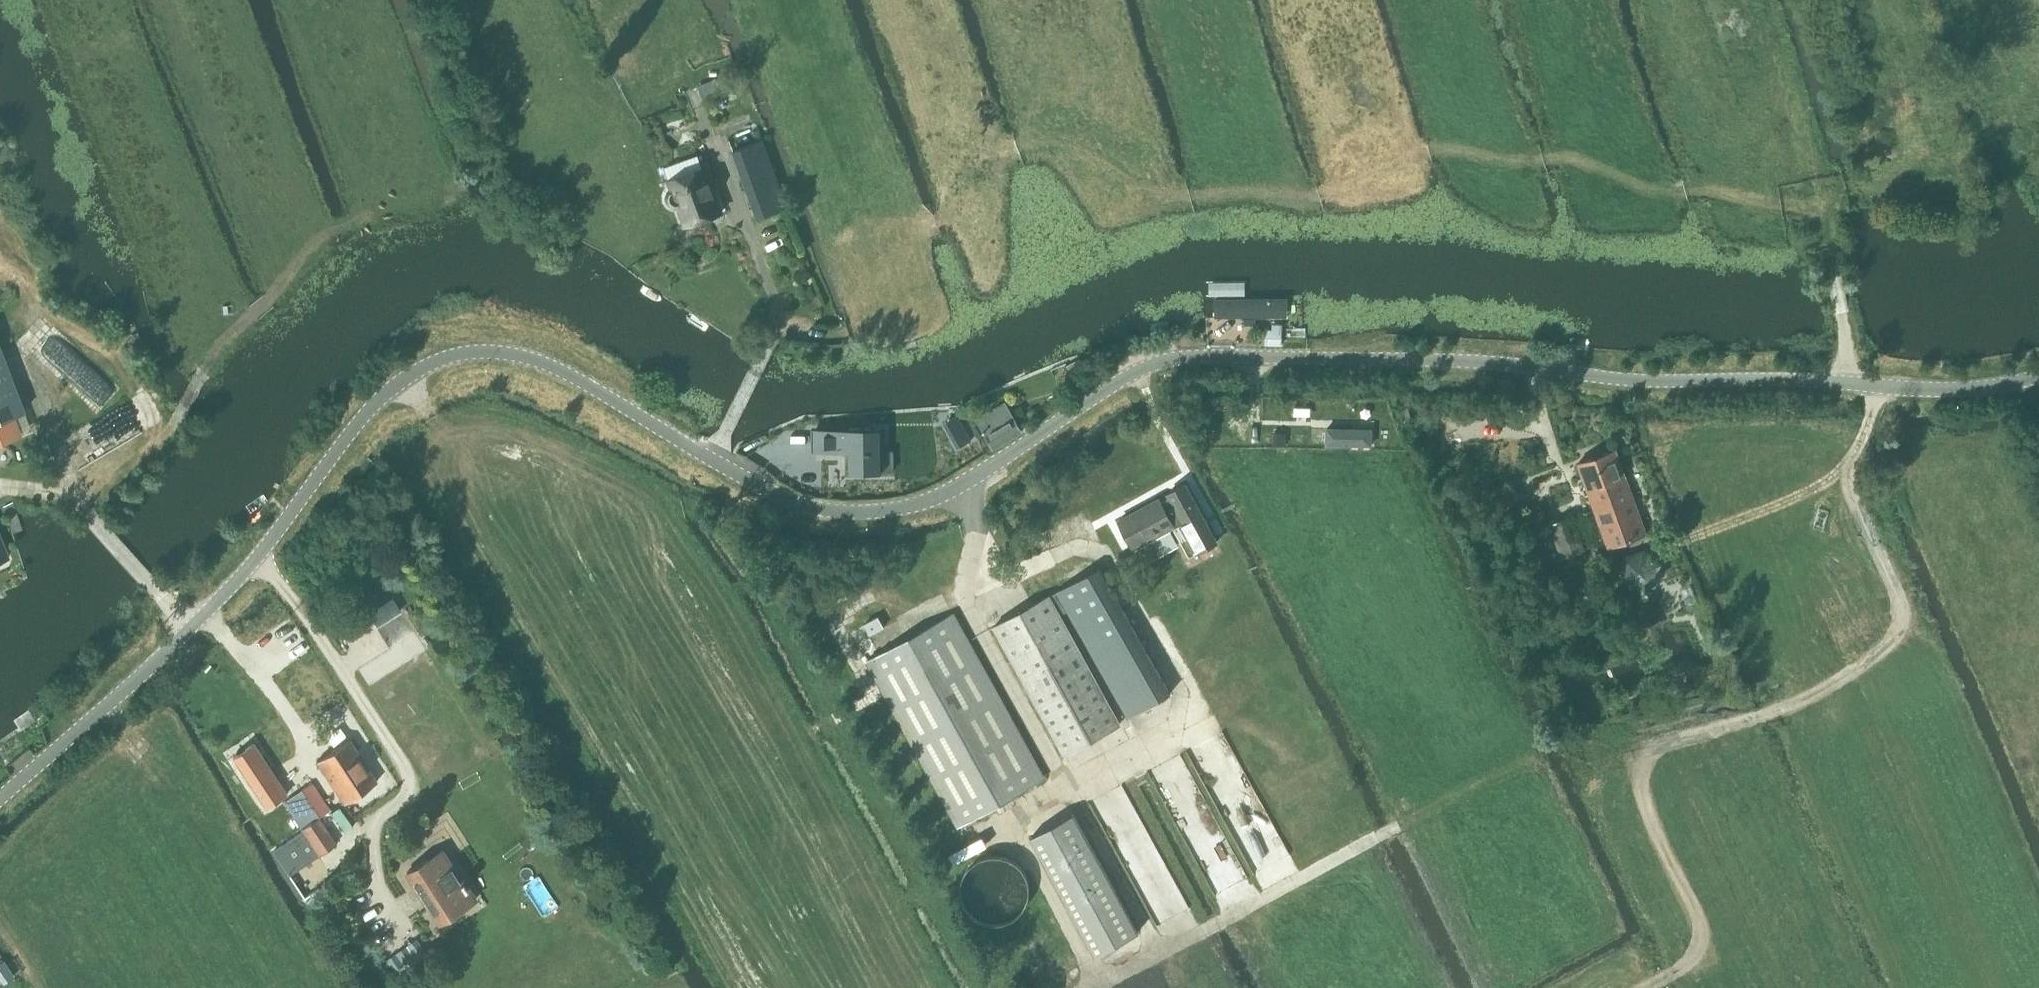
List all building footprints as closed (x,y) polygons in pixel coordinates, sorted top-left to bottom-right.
[(731,74),(700,86),(705,99),(736,88),(731,74)] [(758,219),(788,208),(763,139),(733,151),(758,219)] [(685,226),(723,212),(705,165),(668,179),(671,188),(668,200),(670,206),(678,208),(685,226)] [(1269,300),(1237,300),(1237,318),(1269,318),(1269,300)] [(20,435),(20,434),(13,416),(23,412),(24,411),(0,348),(0,443),(20,435)] [(994,448),(1023,432),(1006,402),(978,419),(994,448)] [(972,440),(964,426),(949,434),(958,448),(972,440)] [(851,471),(881,471),(881,428),(851,428),(851,430),(815,430),(815,450),(851,450),(851,471)] [(1609,547),(1646,533),(1616,449),(1578,462),(1609,547)] [(1216,541),(1185,484),(1168,494),(1170,497),(1161,502),(1159,499),(1119,520),(1134,548),(1173,526),(1189,556),(1216,541)] [(1563,558),(1585,550),(1573,516),(1551,524),(1563,558)] [(1655,570),(1656,565),(1654,560),(1652,555),(1648,551),(1644,548),(1639,547),(1633,546),(1628,548),(1623,550),(1619,554),(1616,558),(1615,563),(1615,569),(1616,574),(1618,579),(1622,583),(1626,585),(1631,587),(1637,587),(1642,586),(1647,584),(1651,580),(1654,576),(1655,570)] [(1130,717),(1171,694),(1100,569),(1059,592),(994,627),(1065,755),(1122,724),(1060,615),(1069,609),(1130,717)] [(400,608),(383,582),(359,597),(376,623),(400,608)] [(959,825),(1044,778),(953,614),(868,661),(959,825)] [(344,804),(377,782),(350,740),(317,761),(344,804)] [(253,744),(233,758),(267,808),(287,795),(253,744)] [(320,818),(301,791),(284,802),(303,830),(320,818)] [(304,831),(273,851),(289,876),(337,844),(320,818),(303,830),(304,831)] [(1026,882),(1024,876),(1022,870),(1017,865),(1013,861),(1007,858),(1001,856),(994,855),(988,856),(982,857),(976,860),(971,864),(967,869),(964,875),(962,881),(961,887),(962,894),(964,900),(967,906),(971,911),(975,915),(981,918),(987,920),(994,921),(1000,920),(1006,918),(1012,915),(1017,911),(1021,906),(1024,901),(1026,894),(1027,888),(1026,882)] [(427,859),(405,874),(438,925),(476,899),(463,879),(461,881),(452,866),(438,875),(427,859)]
